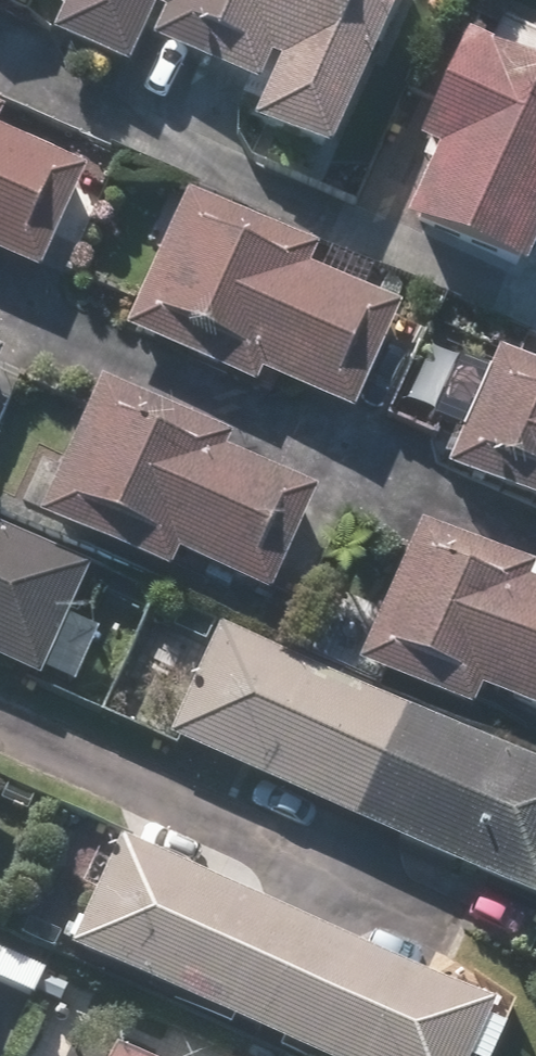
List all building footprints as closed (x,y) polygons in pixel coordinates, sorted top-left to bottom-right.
[(141,43),(265,100),(247,140),(317,172),(396,0),(56,0),(36,43),(123,83),(141,43)] [(479,1),(410,154),(426,162),(394,233),(517,288),(535,247),(535,27),(479,1)] [(36,276),(76,174),(0,144),(0,262),(36,276)] [(257,378),(350,419),(394,320),(290,274),(304,244),(186,192),(121,338),(250,395),(257,378)] [(29,370),(0,358),(0,435),(29,370)] [(459,358),(411,465),(535,522),(535,393),(459,358)] [(172,569),(257,610),(310,500),(218,456),(225,442),(101,382),(31,527),(162,590),(172,569)] [(535,732),(535,602),(510,591),(520,569),(420,525),(354,675),(467,725),(475,705),(535,732)] [(72,697),(100,631),(61,614),(82,565),(0,530),(0,666),(72,697)] [(535,912),(535,777),(210,628),(159,739),(535,912)] [(63,956),(282,1055),(470,1055),(487,1017),(114,847),(63,956)]
